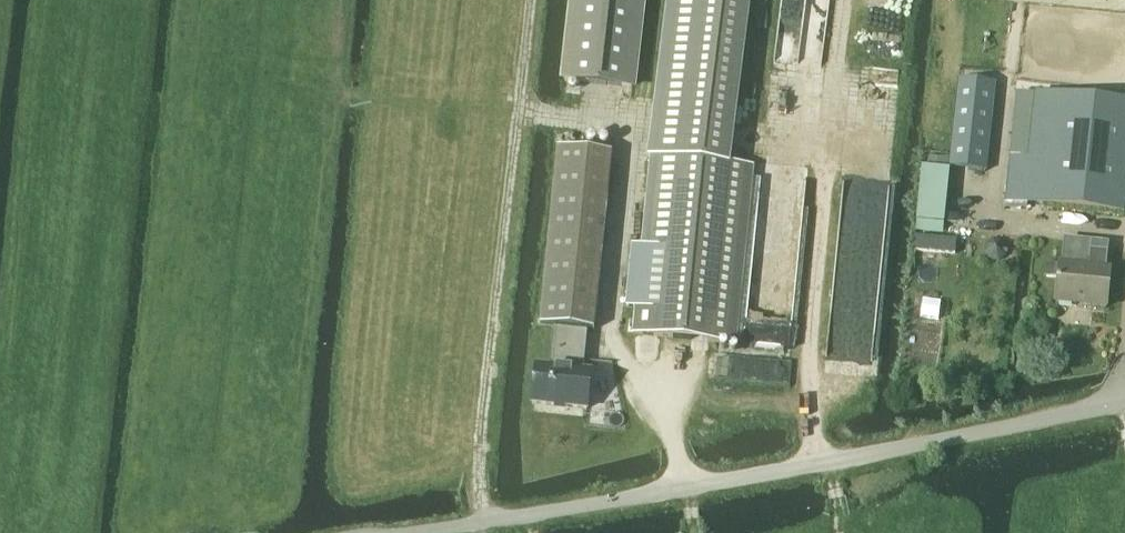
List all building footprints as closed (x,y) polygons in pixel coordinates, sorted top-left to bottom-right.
[(560,83),(637,91),(647,0),(569,0),(560,83)] [(624,308),(635,309),(632,334),(735,345),(752,168),(730,165),(750,0),(666,0),(646,157),(650,157),(641,247),(630,246),(624,308)] [(947,168),(982,172),(992,84),(957,80),(947,168)] [(1123,216),(1124,197),(1124,105),(1033,95),(1027,159),(1008,157),(1004,200),(1041,204),(1041,207),(1123,216)] [(557,148),(539,325),(592,331),(610,154),(557,148)] [(1059,265),(1055,303),(1105,308),(1109,271),(1104,270),(1106,254),(1104,254),(1105,244),(1092,242),(1090,252),(1088,252),(1086,268),(1059,265)] [(578,358),(551,356),(550,355),(549,368),(535,366),(532,404),(586,410),(590,372),(577,370),(578,358)]
